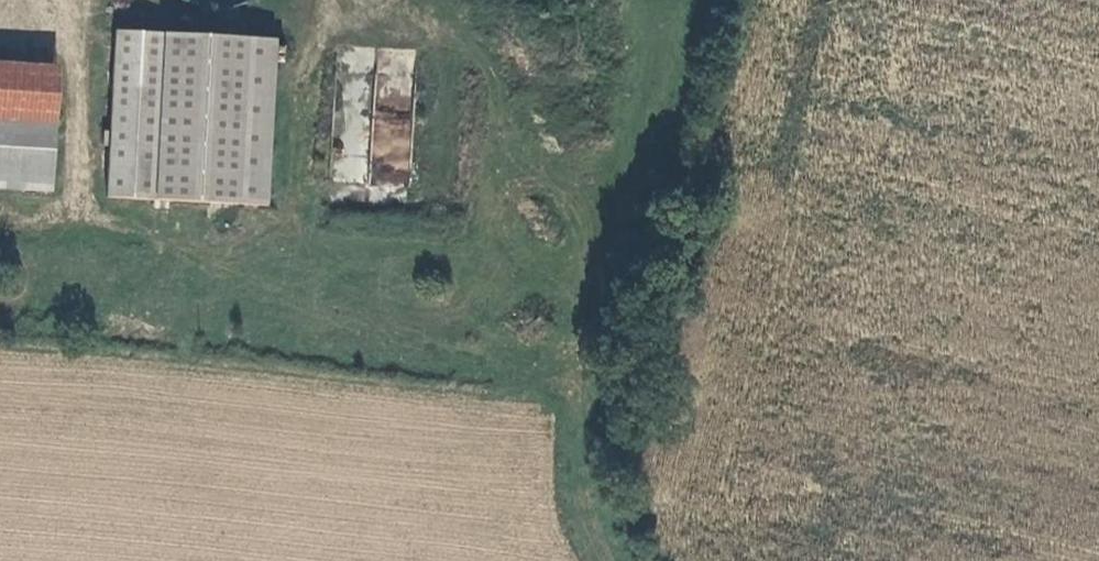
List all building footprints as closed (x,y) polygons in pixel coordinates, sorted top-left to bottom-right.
[(160,35),(110,33),(105,198),(155,200),(160,35)] [(270,38),(160,35),(155,200),(265,203),(270,38)] [(0,63),(0,176),(52,178),(57,66),(0,63)] [(371,148),(372,166),(379,166),(379,188),(408,187),(408,147),(371,148)]
